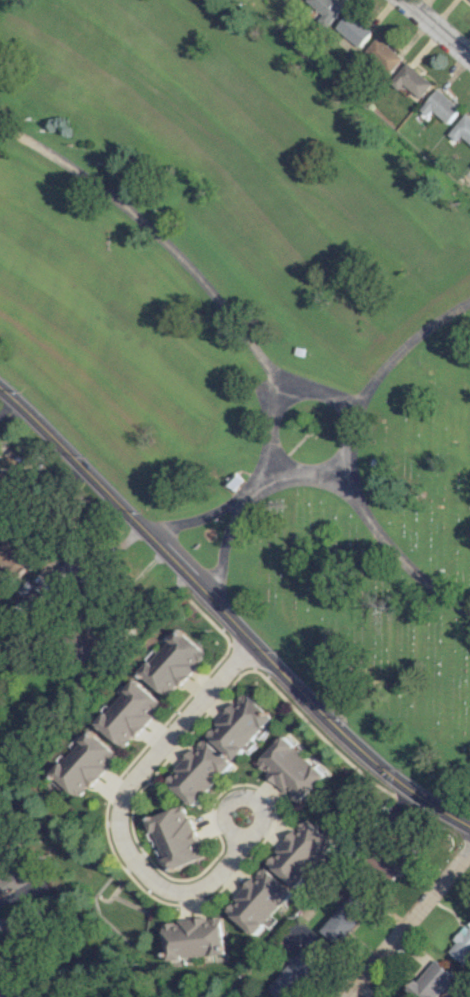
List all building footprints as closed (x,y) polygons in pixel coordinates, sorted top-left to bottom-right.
[(342,7),(334,0),(305,0),(301,4),(327,26),(342,7)] [(334,27),(357,48),(370,34),(347,13),(334,27)] [(402,59),(377,37),(363,52),(388,74),(402,59)] [(388,83),(397,91),(403,84),(419,99),(432,84),(406,62),(388,83)] [(427,116),(432,111),(447,124),(460,108),(437,89),(419,110),(427,116)] [(466,113),(447,134),(456,142),(461,136),(469,144),(469,116),(466,113)] [(31,563),(4,538),(0,543),(0,566),(15,580),(31,563)] [(206,653),(175,627),(163,642),(164,644),(140,673),(169,697),(206,653)] [(163,704),(134,679),(96,724),(124,748),(134,736),(135,737),(163,704)] [(272,716),(242,692),(206,736),(235,760),(272,716)] [(118,754),(90,730),(52,773),(81,798),(118,754)] [(298,804),(324,775),(281,736),(255,764),(298,804)] [(168,787),(200,807),(230,759),(198,738),(168,787)] [(208,857),(186,804),(150,819),(172,872),(208,857)] [(297,888),(334,843),(304,819),(267,864),(297,888)] [(390,881),(403,871),(389,854),(376,865),(390,881)] [(294,896),(267,867),(225,907),(252,936),(294,896)] [(318,928),(333,944),(372,907),(357,892),(318,928)] [(164,923),(168,961),(225,954),(220,916),(164,923)] [(466,964),(469,959),(469,924),(449,952),(466,964)] [(276,996),(293,996),(327,953),(307,938),(268,991),(276,996)] [(417,996),(439,996),(446,988),(451,993),(461,981),(435,959),(408,990),(417,996)]
